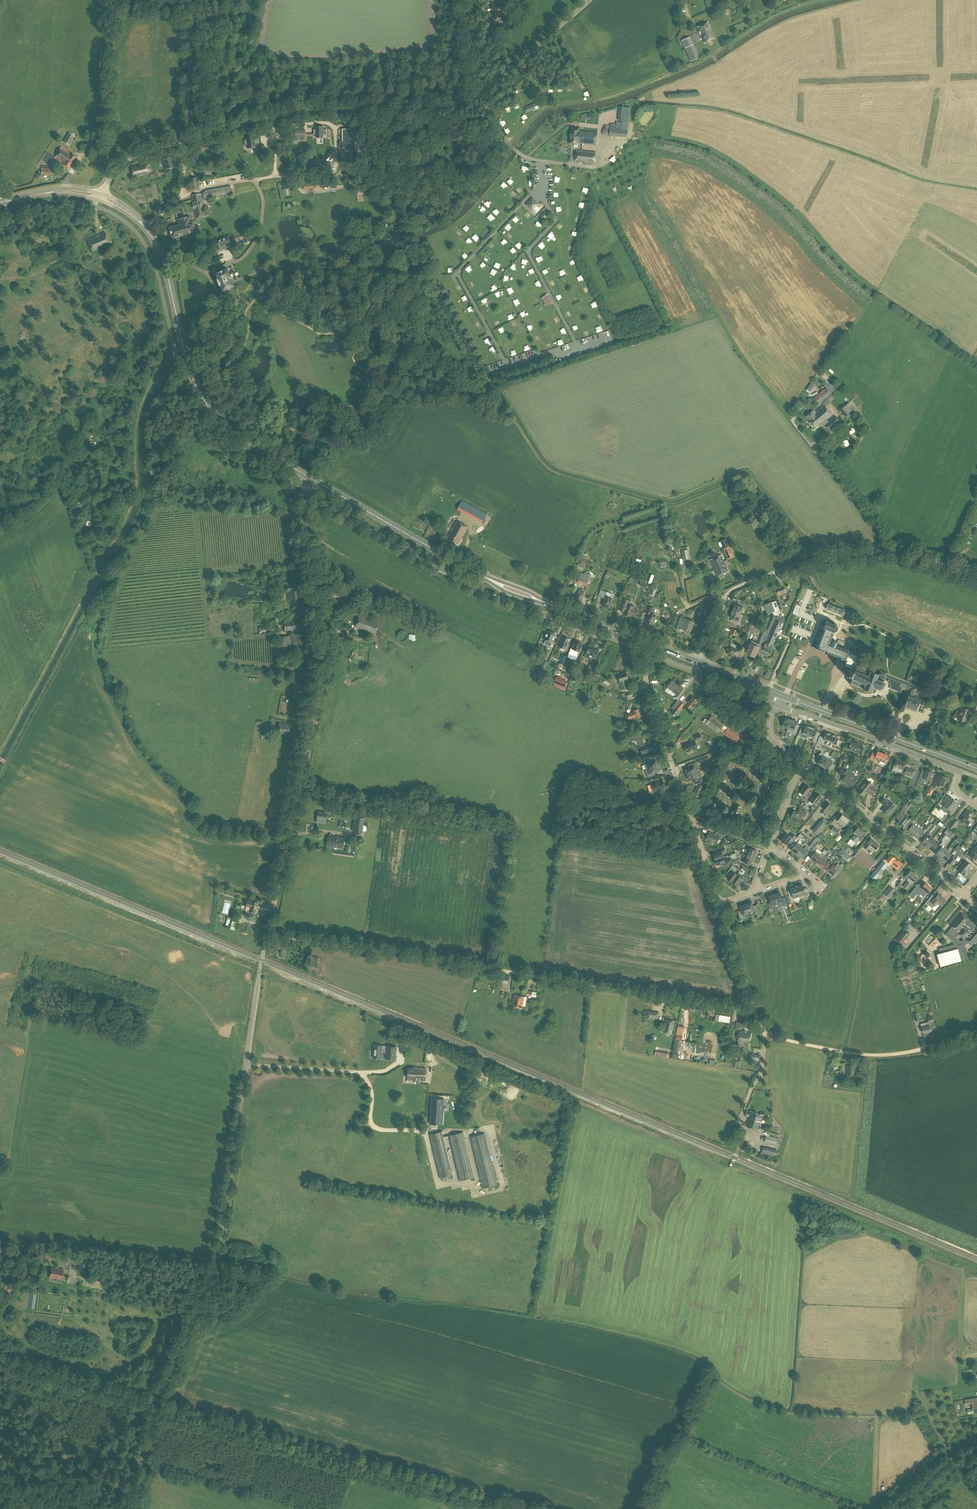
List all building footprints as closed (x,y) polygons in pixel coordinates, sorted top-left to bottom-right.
[(504,21),(505,14),(495,12),(494,19),(501,20),(504,21)] [(715,38),(708,22),(697,27),(699,31),(700,31),(705,42),(715,38)] [(691,62),(700,58),(690,37),(681,41),(691,62)] [(528,112),(540,107),(538,103),(526,108),(528,112)] [(630,108),(620,107),(618,121),(629,122),(630,108)] [(324,127),(316,127),(316,130),(314,130),(314,135),(316,135),(316,138),(324,138),(324,135),(326,135),(326,130),(324,130),(324,127)] [(597,145),(598,132),(580,131),(580,128),(572,127),(570,144),(578,145),(578,146),(579,147),(579,148),(580,148),(581,144),(597,145)] [(359,142),(359,129),(343,129),(343,142),(340,142),(340,152),(343,152),(343,165),(359,165),(359,152),(356,152),(356,142),(359,142)] [(295,140),(299,140),(299,136),(306,136),(306,130),(295,130),(295,140)] [(72,141),(75,136),(68,132),(65,138),(63,142),(69,145),(71,141),(72,141)] [(254,136),(245,138),(246,140),(244,140),(245,146),(247,146),(247,149),(256,147),(255,144),(257,144),(257,139),(254,139),(254,136)] [(95,140),(91,137),(90,139),(89,138),(85,145),(90,148),(95,142),(94,141),(95,140)] [(64,160),(71,164),(76,156),(72,153),(72,154),(61,147),(55,158),(62,162),(64,160)] [(595,164),(596,152),(582,150),(579,150),(577,150),(576,162),(595,164)] [(165,170),(173,168),(171,157),(163,159),(165,170)] [(68,168),(71,164),(64,160),(62,162),(64,164),(63,165),(68,168)] [(133,177),(148,173),(146,164),(131,167),(133,177)] [(190,190),(198,190),(197,178),(189,179),(190,190)] [(304,189),(330,186),(329,179),(303,182),(304,189)] [(231,189),(231,186),(207,190),(207,191),(204,191),(204,192),(202,192),(204,199),(233,194),(232,189),(231,189)] [(196,218),(205,216),(201,194),(191,195),(196,218)] [(533,212),(540,204),(533,197),(525,205),(533,212)] [(186,217),(190,233),(196,231),(193,221),(191,222),(190,216),(186,217)] [(172,237),(190,233),(186,217),(177,219),(178,225),(169,227),(172,237)] [(93,252),(110,245),(105,232),(87,240),(93,252)] [(221,251),(229,247),(232,245),(228,236),(214,242),(217,251),(220,250),(221,251)] [(234,286),(227,268),(215,273),(217,279),(216,279),(218,283),(219,286),(220,286),(222,291),(234,286)] [(457,288),(461,294),(465,291),(462,286),(457,288)] [(547,294),(542,298),(545,302),(546,306),(552,304),(551,300),(550,298),(547,294)] [(19,323),(24,314),(14,309),(10,317),(12,318),(10,323),(17,326),(18,323),(19,323)] [(810,393),(815,386),(810,383),(806,390),(810,393)] [(834,391),(828,386),(814,397),(819,404),(834,391)] [(855,408),(850,402),(840,410),(845,417),(855,408)] [(832,415),(824,405),(816,412),(815,411),(814,412),(813,411),(806,417),(812,424),(812,425),(813,426),(814,426),(815,427),(822,421),(823,422),(826,419),(832,415)] [(826,419),(823,422),(829,431),(840,422),(835,417),(829,422),(826,419)] [(459,545),(468,527),(457,521),(448,539),(459,545)] [(728,559),(733,556),(729,547),(730,546),(727,539),(720,542),(728,559)] [(683,560),(690,559),(688,549),(681,551),(683,560)] [(478,563),(482,556),(471,550),(467,557),(478,563)] [(713,559),(710,560),(717,576),(728,571),(721,555),(719,557),(718,555),(717,554),(713,556),(712,557),(713,559)] [(585,568),(588,561),(580,557),(577,565),(585,568)] [(587,586),(589,580),(580,576),(577,583),(587,586)] [(290,609),(302,607),(298,583),(287,585),(290,609)] [(710,594),(714,592),(710,583),(706,585),(710,594)] [(779,595),(786,593),(784,587),(777,590),(779,595)] [(583,597),(585,591),(579,589),(577,594),(573,604),(579,606),(583,597)] [(613,599),(614,595),(609,593),(608,597),(606,596),(607,592),(604,591),(601,597),(604,599),(602,606),(609,608),(613,599)] [(635,617),(638,609),(634,608),(634,607),(627,604),(629,601),(623,598),(620,606),(626,608),(624,614),(630,617),(631,615),(635,617)] [(781,618),(783,613),(780,612),(779,611),(783,609),(781,605),(778,606),(776,601),(765,605),(768,614),(772,612),(774,616),(777,618),(778,616),(781,618)] [(733,611),(741,614),(743,608),(745,608),(746,606),(756,610),(758,606),(748,603),(747,606),(740,603),(739,606),(735,604),(733,611)] [(801,606),(796,604),(792,614),(797,615),(801,606)] [(842,615),(845,610),(828,604),(826,609),(842,615)] [(654,614),(656,609),(649,606),(646,613),(649,614),(646,622),(653,625),(657,615),(654,614)] [(738,620),(741,614),(733,611),(730,617),(734,619),(733,621),(739,624),(740,621),(738,620)] [(374,634),(379,623),(360,616),(355,627),(374,634)] [(784,619),(781,618),(778,616),(777,618),(774,616),(768,630),(766,630),(765,632),(776,636),(784,619)] [(690,632),(694,622),(681,617),(677,628),(678,630),(681,631),(683,631),(684,629),(690,632)] [(285,631),(300,629),(299,620),(284,622),(285,631)] [(834,632),(837,631),(838,628),(837,625),(826,621),(816,649),(846,660),(852,662),(853,660),(849,658),(851,652),(849,651),(836,645),(837,642),(834,641),(833,644),(830,643),(834,632)] [(406,640),(407,639),(407,638),(408,637),(408,636),(408,635),(407,634),(407,633),(406,632),(405,631),(404,631),(403,631),(402,631),(401,631),(400,632),(399,632),(399,633),(398,634),(398,635),(398,636),(398,637),(398,638),(399,639),(399,640),(400,640),(401,641),(402,641),(403,641),(404,641),(405,641),(406,640)] [(549,631),(548,631),(544,639),(546,640),(544,644),(550,647),(552,642),(553,643),(556,634),(551,632),(550,631),(549,631)] [(769,653),(776,636),(765,632),(760,644),(758,648),(769,653)] [(294,651),(307,649),(305,633),(292,635),(294,651)] [(567,650),(569,642),(568,642),(569,639),(563,637),(559,647),(567,650)] [(578,642),(577,641),(576,642),(575,641),(572,649),(573,649),(571,653),(578,655),(582,644),(578,643),(578,642)] [(758,648),(760,644),(752,641),(751,644),(750,644),(746,653),(755,657),(758,648)] [(737,657),(740,650),(730,646),(728,653),(737,657)] [(593,650),(589,648),(587,653),(586,652),(584,657),(592,660),(592,658),(593,658),(594,657),(596,658),(599,651),(593,649),(593,650)] [(308,652),(308,650),(306,650),(306,652),(299,650),(298,657),(307,659),(309,652),(308,652)] [(540,678),(548,662),(544,660),(538,671),(536,670),(534,675),(540,678)] [(906,689),(908,684),(886,675),(886,676),(885,676),(886,672),(880,670),(878,674),(870,671),(857,665),(855,670),(854,672),(849,670),(847,675),(852,677),(852,678),(852,679),(850,683),(872,692),(874,687),(880,689),(883,688),(885,684),(884,682),(885,677),(901,683),(900,687),(906,689)] [(622,690),(628,688),(625,681),(629,680),(627,672),(618,675),(622,690)] [(565,687),(567,681),(561,679),(561,678),(557,676),(554,683),(565,687)] [(678,700),(682,695),(680,693),(683,689),(673,680),(667,687),(677,695),(675,698),(678,700)] [(908,684),(906,689),(911,691),(905,706),(916,710),(920,700),(921,698),(920,698),(922,691),(919,690),(919,688),(908,684)] [(628,701),(634,699),(632,692),(626,694),(628,701)] [(693,707),(698,701),(693,697),(688,703),(689,704),(686,707),(689,709),(691,706),(693,707)] [(675,716),(685,705),(680,701),(671,713),(675,716)] [(609,710),(620,714),(622,709),(611,705),(609,710)] [(966,722),(970,711),(962,708),(958,719),(966,722)] [(636,718),(641,716),(639,709),(633,711),(634,712),(627,714),(629,719),(636,717),(636,718)] [(724,725),(712,715),(706,723),(718,733),(720,730),(724,725)] [(791,719),(786,717),(782,727),(788,729),(791,719)] [(797,721),(791,719),(788,729),(787,732),(795,735),(799,725),(796,724),(797,721)] [(288,735),(290,724),(279,723),(278,733),(288,735)] [(805,727),(802,726),(800,732),(803,733),(802,734),(808,736),(812,726),(806,724),(805,727)] [(728,729),(724,725),(720,730),(724,733),(736,742),(739,738),(728,729)] [(818,729),(812,726),(808,736),(813,739),(812,741),(816,743),(819,733),(816,732),(818,729)] [(826,732),(824,740),(834,743),(837,736),(826,732)] [(645,746),(643,742),(644,738),(633,736),(632,740),(638,741),(640,747),(642,755),(653,751),(650,744),(645,746)] [(689,752),(691,752),(692,751),(698,748),(695,741),(684,744),(686,752),(688,752),(689,752)] [(863,755),(865,750),(859,748),(860,745),(852,741),(849,749),(857,752),(857,751),(860,752),(859,754),(863,755)] [(888,755),(877,751),(877,753),(873,752),(870,758),(880,762),(880,761),(885,763),(888,755)] [(824,754),(821,752),(816,758),(818,760),(816,763),(821,767),(828,758),(824,755),(824,754)] [(699,765),(708,762),(706,756),(697,759),(699,765)] [(828,758),(821,767),(826,771),(828,768),(831,770),(835,765),(832,763),(833,762),(828,758)] [(913,788),(919,772),(916,770),(915,770),(916,768),(913,766),(907,763),(908,763),(896,759),(893,766),(893,767),(892,771),(911,778),(908,786),(913,788)] [(648,769),(658,766),(658,763),(657,760),(649,762),(649,760),(643,762),(644,765),(646,764),(648,768),(648,769)] [(687,775),(698,772),(697,769),(699,768),(698,766),(697,762),(694,763),(695,767),(685,770),(686,772),(686,775),(687,775)] [(884,768),(877,765),(876,766),(875,768),(878,770),(877,772),(882,774),(884,768)] [(653,773),(660,771),(659,769),(658,766),(648,769),(650,774),(647,775),(648,778),(654,776),(653,773)] [(856,777),(847,770),(842,776),(845,777),(843,780),(852,787),(859,778),(857,776),(856,777)] [(927,770),(926,773),(922,771),(918,780),(922,782),(924,778),(929,780),(928,784),(930,785),(933,779),(930,778),(932,772),(927,770)] [(698,772),(687,775),(688,776),(687,776),(688,779),(689,779),(689,781),(697,778),(699,783),(702,782),(703,780),(701,774),(699,775),(698,772)] [(943,787),(947,778),(940,775),(939,777),(938,780),(935,778),(932,786),(938,788),(939,786),(943,787)] [(663,790),(662,789),(665,788),(663,780),(651,783),(654,792),(658,790),(659,795),(664,794),(663,790)] [(872,795),(876,789),(872,786),(872,785),(866,780),(857,791),(864,796),(867,792),(866,792),(868,790),(870,792),(869,793),(872,795)] [(806,801),(810,796),(807,794),(811,789),(806,785),(800,792),(805,796),(803,799),(806,801)] [(815,809),(820,804),(818,802),(821,797),(816,793),(809,801),(814,805),(813,807),(815,809)] [(888,801),(884,798),(881,803),(885,806),(882,811),(888,816),(896,806),(888,800),(888,801)] [(957,802),(951,798),(948,800),(946,798),(944,801),(946,803),(944,806),(949,810),(947,812),(951,815),(955,810),(953,808),(957,802)] [(830,815),(835,809),(829,804),(824,810),(825,810),(822,813),(825,816),(828,813),(830,815)] [(904,813),(909,806),(906,804),(901,810),(904,813)] [(807,812),(799,809),(798,812),(793,811),(793,812),(792,811),(791,814),(792,815),(791,817),(796,819),(795,821),(799,823),(802,816),(805,818),(807,812)] [(972,824),(974,820),(971,818),(973,815),(967,810),(960,820),(968,825),(970,823),(972,824)] [(327,812),(317,811),(316,823),(325,824),(327,812)] [(904,828),(911,819),(901,812),(897,817),(901,819),(898,823),(904,828)] [(844,826),(849,820),(843,815),(838,821),(835,825),(841,829),(844,826)] [(362,833),(364,818),(354,817),(354,822),(353,822),(352,832),(362,833)] [(954,831),(956,827),(959,821),(954,818),(948,827),(954,831)] [(818,836),(827,825),(821,820),(812,831),(818,836)] [(928,831),(933,825),(929,822),(924,828),(928,831)] [(917,827),(913,824),(908,830),(915,836),(914,837),(917,839),(924,831),(917,826),(917,827)] [(836,835),(839,831),(834,826),(830,830),(836,835)] [(860,837),(864,832),(858,828),(854,832),(856,834),(855,835),(854,835),(851,839),(856,842),(859,839),(859,838),(860,837)] [(717,836),(709,832),(706,839),(708,840),(709,844),(714,842),(717,843),(719,839),(721,841),(724,835),(719,833),(717,836)] [(790,836),(785,832),(782,836),(784,837),(781,841),(783,842),(782,844),(784,845),(785,845),(786,845),(790,840),(792,842),(796,837),(792,834),(790,836)] [(822,841),(826,836),(821,832),(817,837),(822,841)] [(976,838),(971,834),(965,842),(968,844),(970,841),(969,840),(971,837),(972,838),(973,838),(976,840),(976,838)] [(926,847),(933,838),(931,836),(929,838),(927,836),(921,843),(926,847)] [(336,838),(328,837),(327,846),(342,848),(344,838),(336,837),(336,838)] [(876,850),(880,846),(871,838),(863,847),(867,850),(871,846),(876,850)] [(933,838),(926,847),(932,851),(937,844),(934,842),(936,840),(933,838)] [(796,854),(801,847),(796,843),(791,850),(796,854)] [(744,853),(755,856),(757,850),(753,849),(754,846),(748,844),(746,850),(745,849),(744,853)] [(819,856),(820,856),(821,855),(816,851),(818,848),(815,846),(811,852),(814,853),(810,858),(815,862),(819,856)] [(715,860),(723,857),(722,854),(726,853),(724,847),(717,850),(718,853),(713,854),(715,860)] [(801,847),(796,854),(801,858),(804,853),(807,855),(810,850),(806,847),(804,849),(801,847)] [(941,858),(947,850),(945,848),(943,849),(941,847),(936,854),(941,858)] [(869,870),(876,861),(861,848),(854,857),(869,870)] [(976,860),(976,852),(974,849),(971,854),(968,851),(965,855),(972,861),(974,859),(976,861),(976,860)] [(841,851),(841,850),(838,853),(839,854),(838,855),(841,857),(846,861),(846,860),(848,862),(851,858),(845,852),(844,852),(842,850),(841,851)] [(947,850),(941,858),(946,862),(952,854),(950,852),(947,850)] [(742,862),(746,863),(745,865),(752,867),(755,856),(744,853),(743,856),(744,857),(742,862)] [(895,858),(891,855),(886,861),(897,870),(902,864),(895,858)] [(823,859),(820,856),(819,856),(815,862),(814,863),(818,866),(823,859)] [(723,857),(715,860),(717,865),(721,864),(722,867),(730,864),(728,859),(724,860),(723,857)] [(822,869),(827,863),(823,859),(818,866),(822,869)] [(876,880),(888,866),(883,861),(870,876),(876,880)] [(960,864),(969,871),(972,866),(966,861),(964,863),(961,861),(960,864)] [(832,866),(827,863),(822,869),(827,873),(828,872),(832,866)] [(828,872),(832,876),(836,871),(838,873),(843,867),(838,864),(836,867),(833,865),(832,866),(828,872)] [(965,876),(969,871),(960,864),(957,867),(959,868),(957,870),(965,876)] [(732,882),(737,875),(735,873),(738,869),(733,865),(728,871),(731,873),(727,879),(732,882)] [(914,882),(918,877),(910,871),(907,876),(909,878),(907,880),(907,881),(903,886),(907,890),(912,884),(914,882)] [(746,877),(739,872),(737,875),(732,882),(737,885),(741,880),(746,883),(749,879),(746,877)] [(895,886),(902,880),(899,878),(893,884),(895,886)] [(931,888),(925,883),(922,888),(921,887),(921,886),(918,884),(914,890),(916,892),(919,894),(921,892),(925,895),(931,888)] [(796,887),(799,896),(805,894),(806,897),(810,896),(808,890),(804,891),(802,885),(796,887)] [(889,898),(895,890),(890,886),(883,894),(889,898)] [(794,898),(799,896),(796,887),(790,889),(793,895),(787,897),(789,903),(795,901),(794,898)] [(774,895),(777,903),(780,902),(782,906),(787,904),(785,898),(782,899),(780,893),(774,895)] [(946,900),(939,894),(936,897),(932,895),(923,907),(926,909),(929,905),(932,909),(935,905),(936,906),(938,904),(940,906),(942,904),(942,905),(946,900)] [(775,904),(777,903),(774,895),(769,897),(771,903),(768,904),(770,910),(776,908),(775,904)] [(256,913),(258,903),(251,901),(247,900),(246,907),(249,907),(249,911),(256,913)] [(745,905),(748,913),(749,913),(750,917),(760,913),(757,907),(754,908),(752,902),(745,905)] [(740,919),(744,918),(743,915),(748,913),(745,905),(740,906),(742,912),(738,913),(740,919)] [(968,959),(964,947),(968,942),(971,945),(976,939),(976,928),(976,927),(976,926),(968,919),(962,914),(952,927),(945,935),(953,941),(954,945),(943,948),(939,949),(940,953),(937,954),(940,967),(968,959)] [(904,946),(908,949),(922,933),(917,929),(915,931),(914,930),(910,934),(912,935),(908,941),(909,941),(904,946)] [(902,944),(910,934),(905,930),(896,940),(902,944)] [(508,984),(508,981),(500,979),(500,983),(498,982),(497,989),(502,990),(503,983),(508,984)] [(522,1009),(525,997),(514,995),(513,1003),(514,1003),(513,1007),(522,1009)] [(658,1019),(659,1013),(647,1011),(646,1017),(647,1017),(646,1019),(651,1020),(652,1018),(658,1019)] [(931,1016),(930,1011),(927,1012),(929,1017),(927,1017),(929,1022),(921,1024),(923,1033),(931,1031),(929,1023),(934,1022),(933,1016),(931,1016)] [(731,1016),(720,1015),(719,1021),(730,1023),(731,1016)] [(673,1034),(673,1033),(675,1021),(665,1020),(664,1031),(663,1032),(673,1034)] [(384,1053),(384,1046),(374,1045),(374,1051),(375,1051),(374,1058),(381,1059),(382,1053),(384,1053)] [(384,1046),(384,1053),(386,1053),(385,1059),(395,1059),(395,1063),(398,1064),(398,1056),(396,1056),(396,1047),(384,1046)] [(855,1076),(856,1066),(847,1066),(847,1076),(855,1076)] [(426,1081),(426,1068),(409,1067),(408,1080),(426,1081)] [(444,1099),(431,1098),(429,1124),(443,1125),(444,1099)] [(761,1122),(763,1115),(751,1111),(749,1116),(750,1116),(746,1126),(758,1130),(760,1122),(761,1122)] [(440,1179),(453,1176),(442,1131),(430,1134),(440,1179)] [(460,1181),(474,1177),(463,1132),(449,1135),(460,1181)] [(485,1133),(471,1137),(483,1188),(497,1185),(485,1133)] [(777,1145),(778,1138),(766,1136),(764,1142),(777,1145)] [(776,1157),(778,1150),(763,1147),(762,1153),(776,1157)] [(86,1272),(88,1259),(80,1257),(77,1270),(86,1272)] [(64,1269),(51,1267),(50,1277),(62,1279),(64,1269)] [(12,1289),(7,1284),(3,1289),(9,1293),(12,1289)] [(972,1400),(972,1398),(965,1400),(966,1405),(972,1404),(973,1409),(967,1410),(968,1414),(976,1412),(976,1410),(976,1399),(972,1400)]
